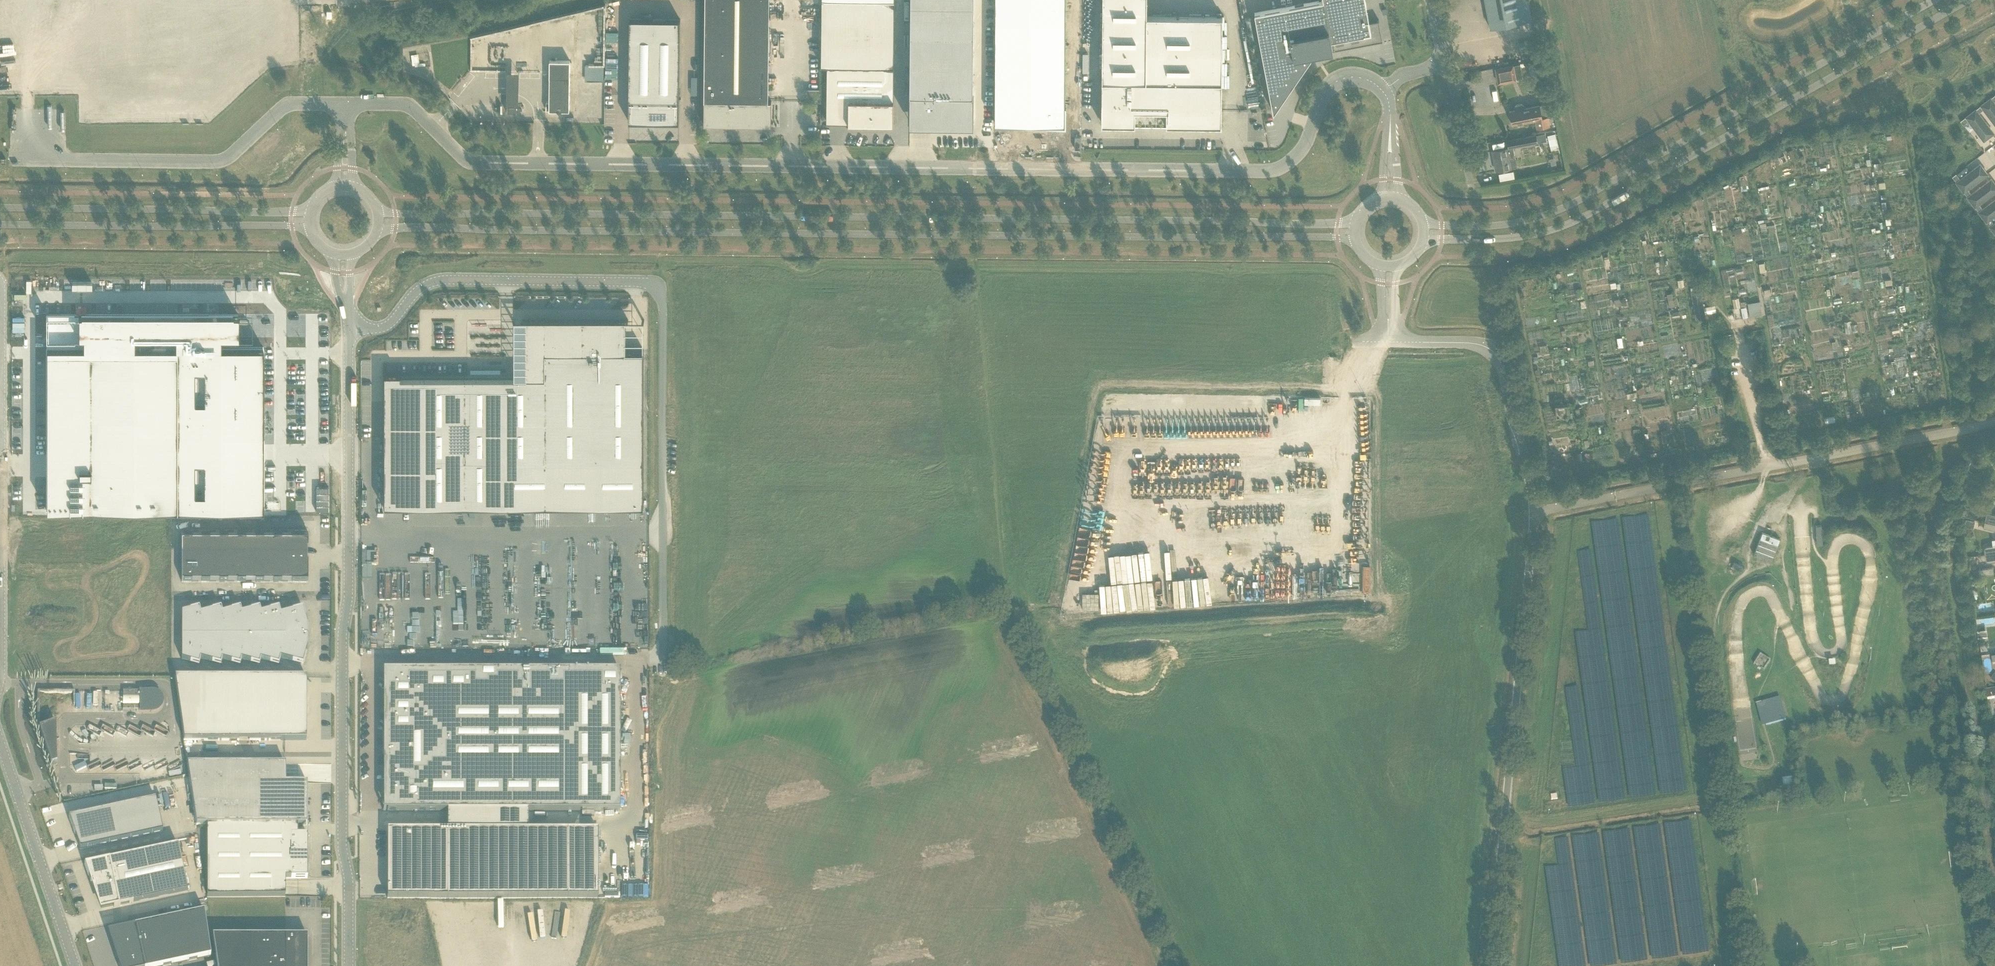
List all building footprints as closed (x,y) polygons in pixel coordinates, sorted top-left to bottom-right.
[(744,125),(771,125),(771,124),(773,124),(773,123),(771,123),(771,100),(771,101),(768,101),(769,0),(705,0),(704,100),(704,124),(744,125),(744,127),(744,125)] [(821,66),(827,66),(826,122),(882,123),(893,123),(893,112),(895,0),(876,0),(822,0),(821,66)] [(910,125),(973,126),(973,0),(911,0),(910,125)] [(1066,126),(1066,0),(995,0),(995,126),(1066,126)] [(1102,125),(1155,125),(1168,125),(1221,126),(1221,123),(1221,110),(1222,17),(1147,16),(1147,0),(1103,0),(1102,80),(1102,92),(1102,123),(1102,125)] [(1254,13),(1273,113),(1314,54),(1383,41),(1379,20),(1369,22),(1365,0),(1323,0),(1254,13)] [(1490,28),(1500,26),(1531,20),(1527,0),(1484,0),(1490,28)] [(594,39),(599,40),(605,7),(605,4),(529,18),(542,20),(554,18),(556,31),(560,31),(572,29),(571,22),(579,23),(581,11),(583,24),(586,23),(587,16),(587,20),(585,33),(593,35),(594,39)] [(629,98),(628,122),(633,122),(633,121),(675,121),(675,123),(679,123),(679,98),(681,20),(630,19),(629,98)] [(476,48),(483,47),(482,39),(475,40),(476,48)] [(546,102),(546,110),(569,110),(570,60),(550,60),(549,102),(546,102)] [(1499,82),(1516,79),(1513,65),(1496,68),(1499,82)] [(519,72),(507,72),(507,103),(519,103),(519,72)] [(1993,102),(1990,98),(1975,109),(1978,113),(1983,109),(1994,125),(1994,105),(1993,102)] [(515,113),(516,104),(506,104),(506,112),(515,113)] [(1510,111),(1509,111),(1509,112),(1510,112),(1512,124),(1512,125),(1513,125),(1513,124),(1535,120),(1537,128),(1549,126),(1547,117),(1551,116),(1548,104),(1524,109),(1523,106),(1521,104),(1516,105),(1514,108),(1515,111),(1513,111),(1511,112),(1510,111)] [(1993,133),(1978,113),(1975,109),(1960,121),(1963,125),(1968,121),(1983,140),(1993,133)] [(1549,150),(1557,150),(1556,133),(1547,134),(1549,150)] [(1536,135),(1516,139),(1518,146),(1537,143),(1546,141),(1545,134),(1536,135)] [(1510,161),(1508,149),(1508,148),(1492,151),(1496,171),(1517,167),(1516,160),(1510,161)] [(1960,179),(1956,173),(1952,176),(1963,192),(1967,189),(1987,174),(1980,164),(1960,179)] [(1967,189),(1963,192),(1975,207),(1978,204),(1994,191),(1994,184),(1991,179),(1971,194),(1967,189)] [(1978,204),(1975,207),(1986,221),(1990,218),(1994,214),(1994,199),(1982,209),(1978,204)] [(1990,218),(1986,221),(1994,234),(1994,223),(1994,224),(1990,218)] [(1695,319),(1705,317),(1700,289),(1690,291),(1695,319)] [(1527,306),(1535,304),(1534,298),(1526,299),(1527,306)] [(1761,307),(1749,309),(1750,316),(1762,314),(1761,307)] [(238,314),(46,314),(46,510),(263,510),(263,347),(220,347),(220,337),(238,337),(238,314)] [(399,375),(383,375),(383,507),(644,507),(644,350),(643,350),(643,353),(626,353),(626,321),(628,321),(628,320),(522,320),(522,321),(524,321),(524,379),(399,379),(399,375)] [(387,349),(395,348),(395,340),(386,340),(387,349)] [(1556,417),(1567,416),(1567,404),(1555,405),(1556,417)] [(1985,522),(1994,524),(1994,514),(1987,513),(1985,522)] [(1983,528),(1992,530),(1994,531),(1994,524),(1985,522),(1983,528)] [(1820,525),(1813,525),(1815,545),(1822,544),(1820,525)] [(307,530),(181,530),(181,582),(307,582),(307,530)] [(1762,532),(1753,555),(1771,562),(1780,539),(1762,532)] [(1987,546),(1986,547),(1985,548),(1984,549),(1985,555),(1994,553),(1994,545),(1987,546)] [(1985,555),(1986,559),(1986,560),(1987,561),(1988,561),(1988,562),(1994,561),(1994,553),(1985,555)] [(1979,576),(1994,573),(1993,567),(1978,570),(1979,576)] [(1327,605),(1337,608),(1340,599),(1330,596),(1327,605)] [(280,614),(278,608),(260,613),(259,608),(241,613),(240,608),(222,613),(220,608),(200,613),(199,608),(181,613),(181,660),(199,665),(200,659),(220,665),(222,660),(240,665),(241,660),(259,665),(260,660),(278,665),(280,658),(303,664),(307,648),(307,624),(303,608),(280,614)] [(6,651),(15,651),(15,635),(7,634),(6,651)] [(1754,664),(1764,670),(1770,660),(1760,654),(1754,664)] [(619,670),(383,670),(383,811),(619,811),(619,670)] [(307,677),(175,677),(184,740),(271,740),(271,739),(306,740),(306,719),(307,719),(307,677)] [(1986,690),(1987,698),(1994,697),(1994,688),(1986,690)] [(139,691),(123,691),(123,709),(139,709),(139,691)] [(139,692),(139,710),(152,710),(157,709),(160,706),(162,701),(160,697),(157,693),(152,692),(139,692)] [(49,756),(48,732),(52,730),(52,724),(44,724),(31,729),(31,732),(39,755),(39,758),(42,765),(50,764),(49,756)] [(279,784),(279,764),(285,764),(187,764),(196,824),(196,825),(207,825),(207,897),(285,897),(285,896),(279,896),(279,877),(307,878),(307,863),(306,863),(307,843),(305,843),(305,837),(307,837),(307,834),(298,834),(298,825),(306,825),(306,793),(307,793),(307,783),(291,783),(291,784),(279,784)] [(80,849),(163,831),(156,798),(69,817),(80,849)] [(419,830),(387,830),(387,898),(598,898),(598,850),(598,830),(567,830),(539,830),(419,830)] [(187,891),(177,844),(85,864),(90,881),(95,880),(101,908),(113,905),(113,907),(187,891)] [(107,932),(119,965),(164,965),(210,956),(204,911),(107,932)] [(307,935),(213,935),(217,965),(307,965),(307,935)]
